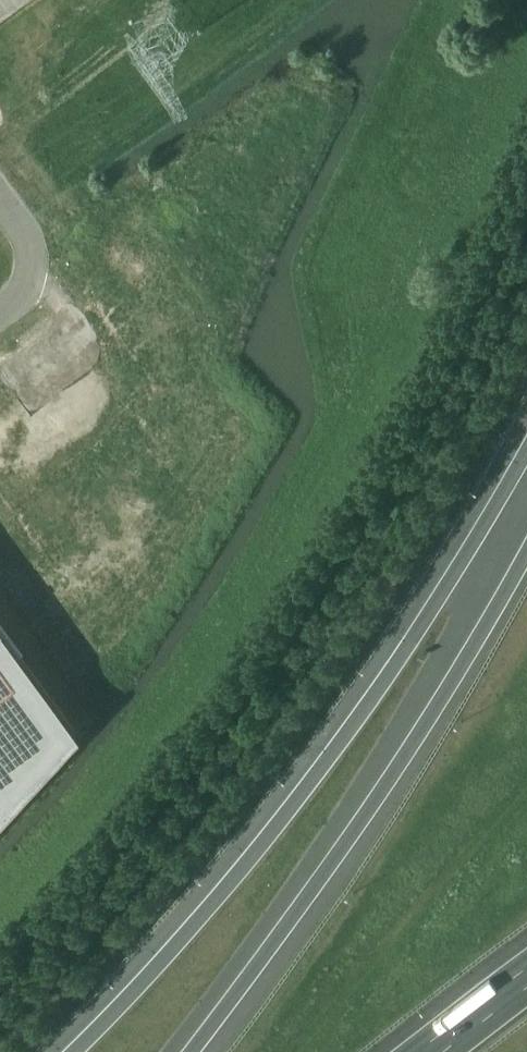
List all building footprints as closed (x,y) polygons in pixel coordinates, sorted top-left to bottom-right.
[(73,729),(0,630),(0,809),(73,729)]
